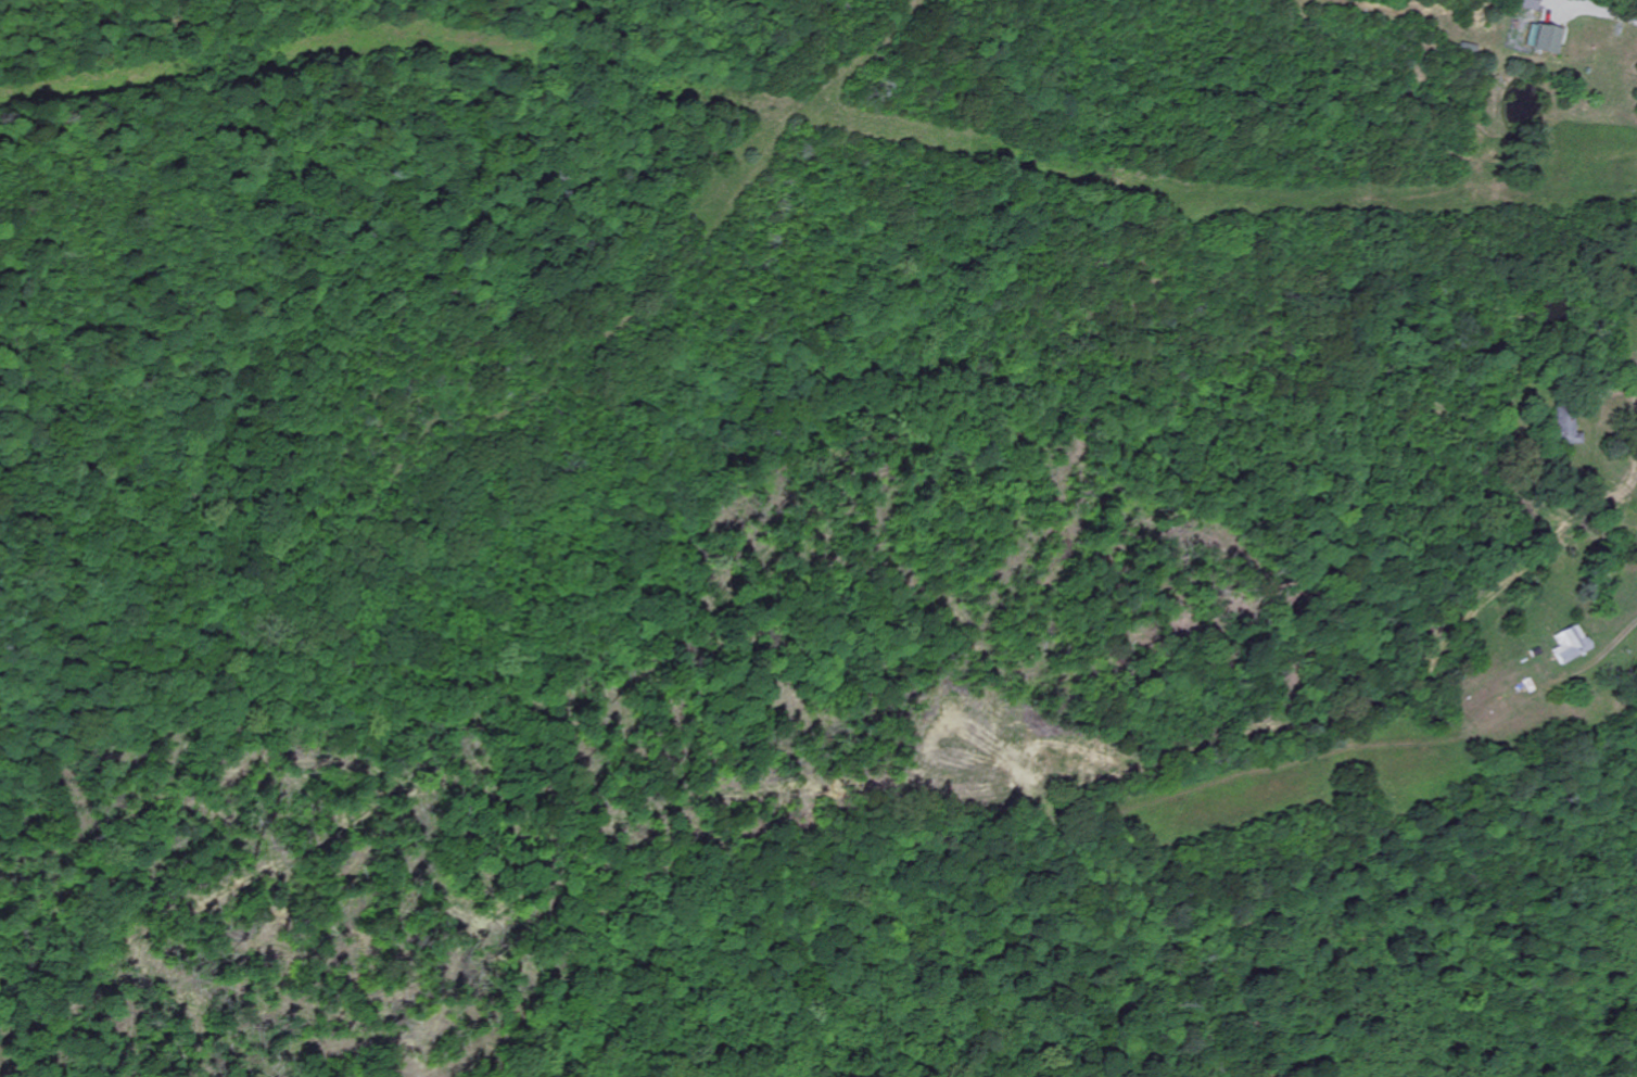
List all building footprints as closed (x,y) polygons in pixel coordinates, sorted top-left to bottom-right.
[(1514,5),(1538,11),(1540,0),(1516,0),(1514,5)] [(1561,53),(1567,30),(1534,21),(1528,44),(1561,53)] [(1572,405),(1558,406),(1560,445),(1585,444),(1585,433),(1578,433),(1577,420),(1573,420),(1572,405)] [(1556,635),(1561,646),(1554,649),(1562,665),(1594,650),(1581,623),(1556,635)]
